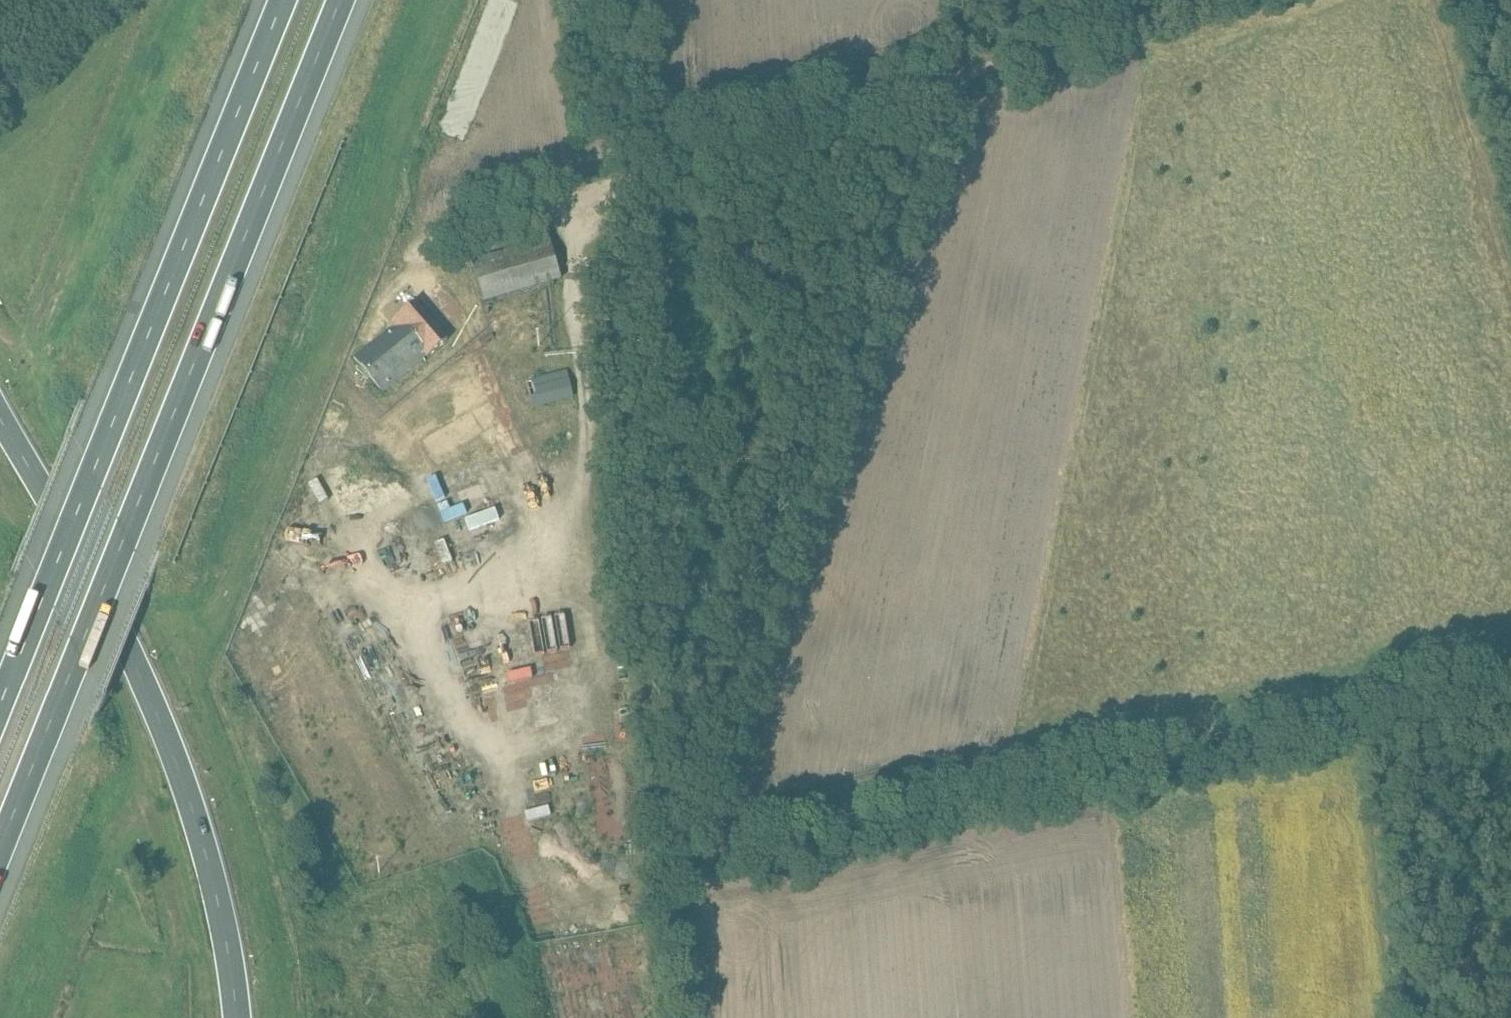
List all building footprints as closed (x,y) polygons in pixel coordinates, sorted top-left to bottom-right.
[(473,263),(479,282),(484,301),(561,279),(550,240),(473,263)] [(355,358),(368,374),(384,394),(427,357),(428,358),(447,341),(415,302),(390,323),(393,327),(355,358)] [(568,371),(527,381),(533,407),(574,397),(568,371)] [(506,491),(500,470),(492,472),(498,493),(506,491)] [(461,489),(466,527),(502,523),(499,497),(488,498),(487,486),(461,489)]
